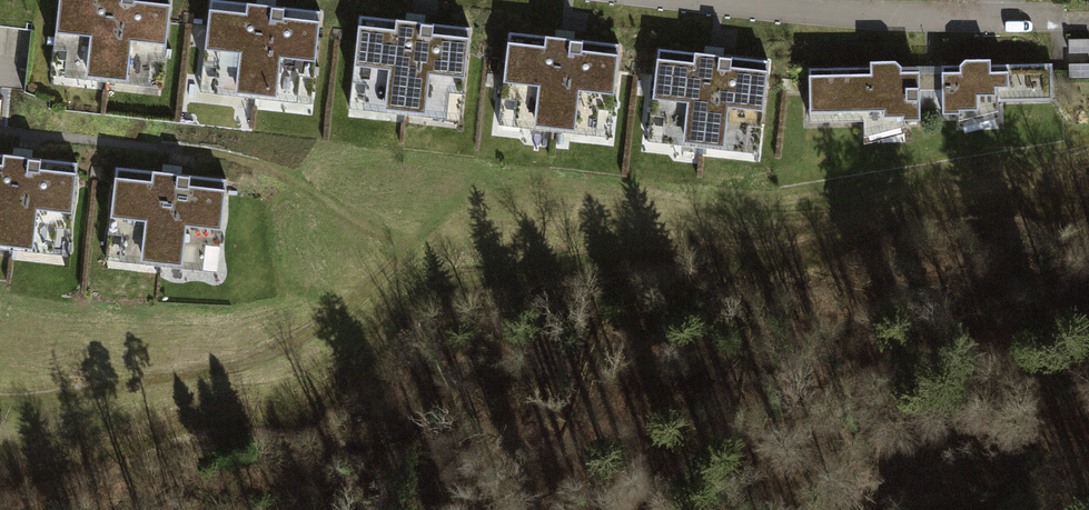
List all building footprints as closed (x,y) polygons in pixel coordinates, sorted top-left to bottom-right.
[(54,75),(160,87),(170,0),(63,0),(54,75)] [(320,14),(211,2),(201,91),(310,102),(320,14)] [(467,29),(360,19),(351,106),(459,116),(467,29)] [(619,46),(511,35),(502,123),(610,134),(619,46)] [(768,62),(659,52),(651,140),(760,150),(768,62)] [(922,121),(920,78),(902,78),(902,66),(896,62),(871,62),(871,68),(810,69),(811,123),(865,121),(867,127),(906,117),(906,121),(922,121)] [(1051,64),(943,67),(943,114),(960,113),(1000,101),(1051,99),(1051,64)] [(0,156),(0,246),(68,253),(77,164),(0,156)] [(227,181),(119,170),(110,260),(218,271),(227,181)]
